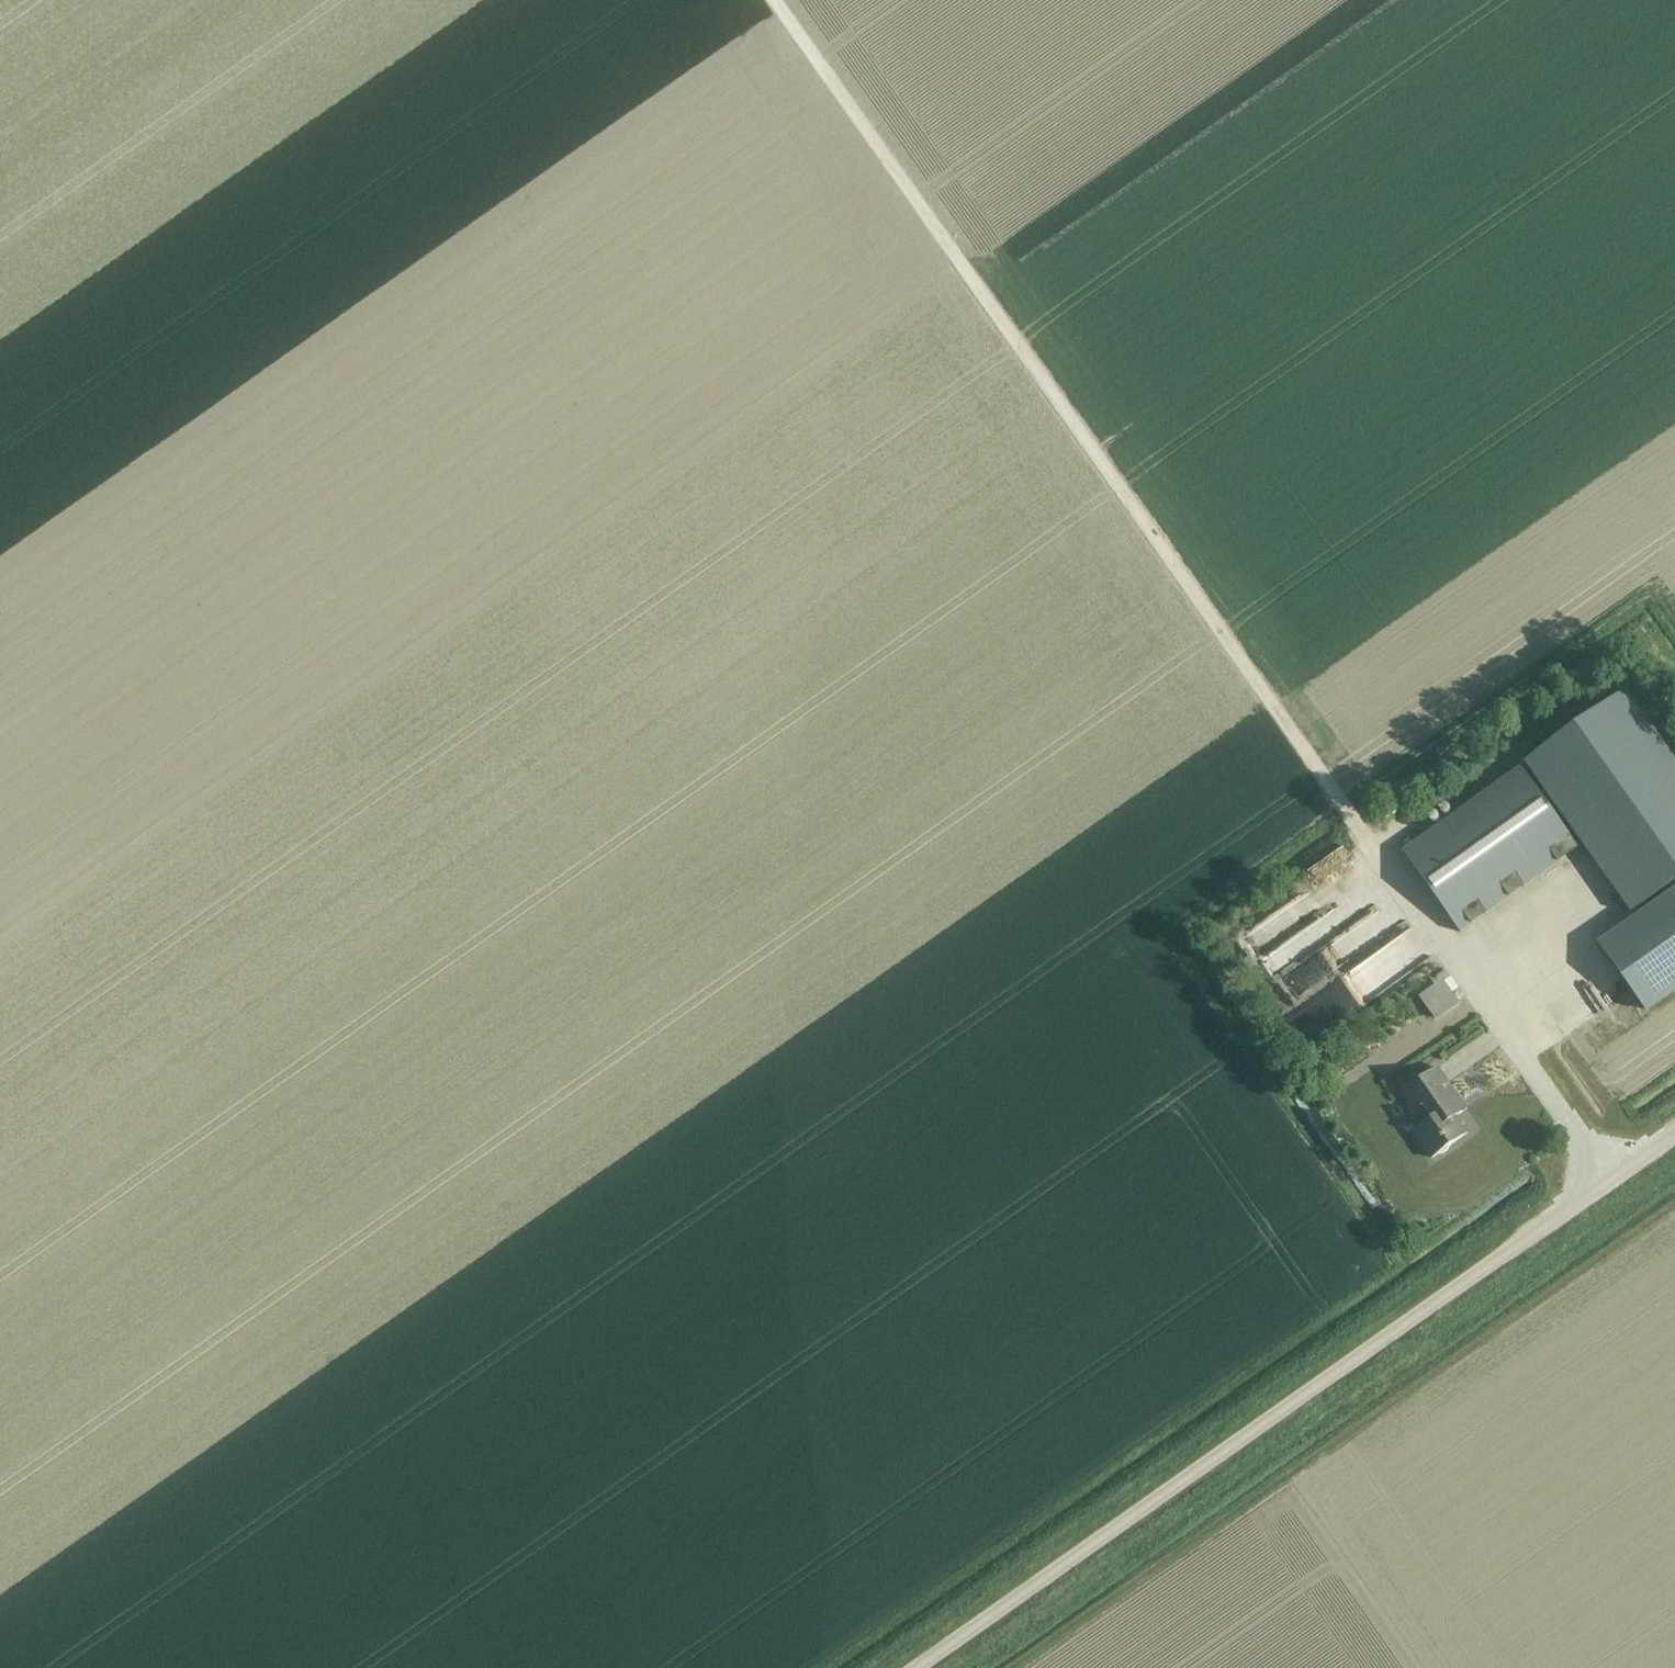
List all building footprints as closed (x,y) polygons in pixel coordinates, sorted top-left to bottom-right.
[(1528,764),(1631,910),(1674,879),(1674,762),(1627,694),(1528,764)] [(1522,768),(1481,797),(1403,852),(1461,932),(1579,849),(1522,768)] [(1406,825),(1422,819),(1416,806),(1401,812),(1406,825)] [(1600,945),(1602,948),(1646,1010),(1674,989),(1674,891),(1600,945)] [(1371,989),(1408,969),(1392,940),(1355,961),(1371,989)] [(1443,1005),(1419,1018),(1430,1039),(1455,1025),(1443,1005)] [(1300,1034),(1325,1027),(1321,1011),(1296,1017),(1300,1034)] [(1462,1102),(1438,1068),(1402,1093),(1415,1112),(1410,1116),(1419,1128),(1414,1132),(1432,1158),(1437,1155),(1443,1154),(1447,1151),(1450,1146),(1468,1133),(1457,1117),(1463,1112),(1458,1105),(1462,1102)]
